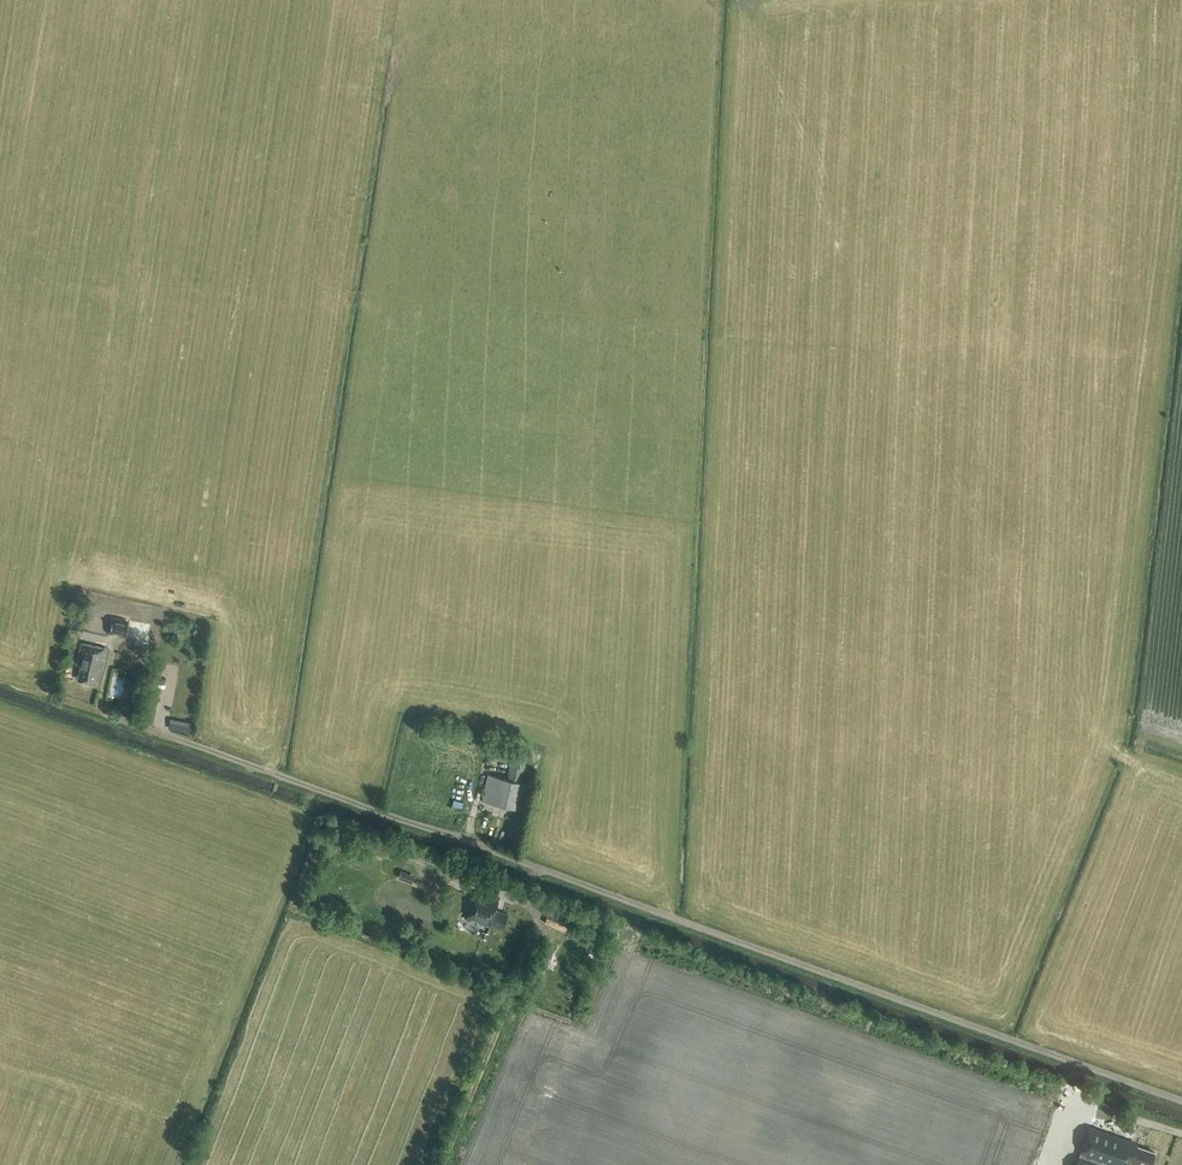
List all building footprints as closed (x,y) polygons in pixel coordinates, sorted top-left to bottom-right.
[(130,620),(111,616),(107,633),(126,637),(130,620)] [(148,646),(152,626),(132,622),(129,633),(128,642),(148,646)] [(101,671),(106,648),(81,643),(77,665),(81,665),(78,679),(95,683),(98,670),(101,671)] [(196,731),(197,720),(173,717),(172,728),(196,731)] [(482,800),(515,807),(523,809),(529,783),(521,781),(527,753),(514,750),(509,773),(510,773),(508,778),(488,774),(482,800)] [(413,880),(416,873),(404,868),(401,876),(413,880)] [(466,918),(490,926),(491,923),(503,927),(507,915),(494,910),(498,900),(475,892),(466,918)] [(424,909),(433,911),(436,897),(427,895),(424,909)] [(550,942),(541,968),(550,971),(559,945),(550,942)] [(1076,1164),(1130,1164),(1137,1164),(1138,1162),(1146,1164),(1150,1164),(1155,1152),(1137,1146),(1137,1143),(1090,1126),(1076,1164)]
